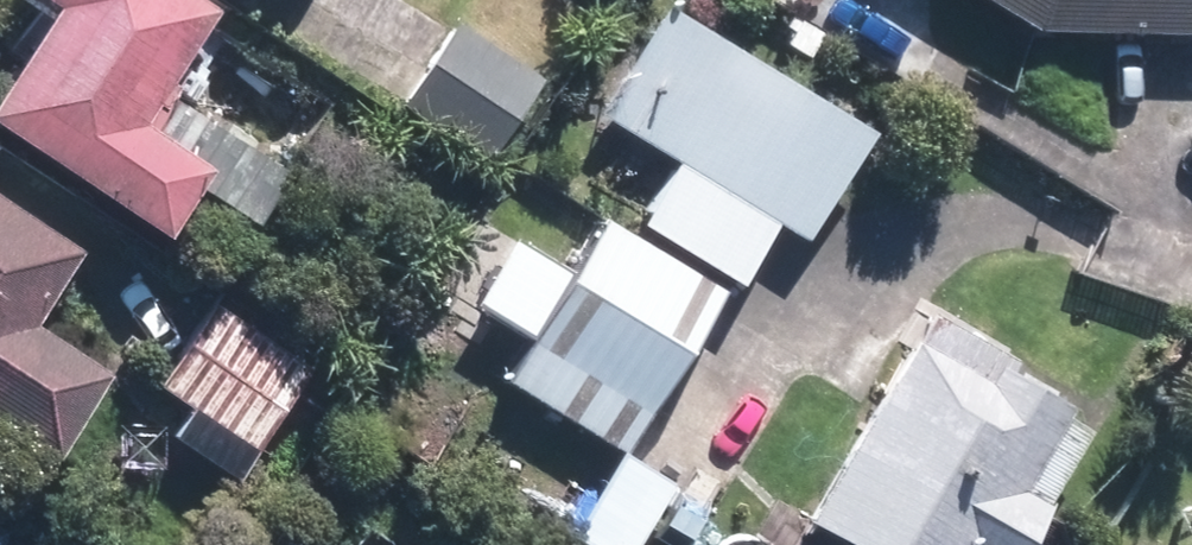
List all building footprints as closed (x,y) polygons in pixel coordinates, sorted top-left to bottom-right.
[(201,175),(128,127),(156,85),(203,14),(181,0),(27,0),(44,11),(0,77),(0,141),(155,243),(201,175)] [(1031,32),(1032,34),(1191,34),(1191,0),(978,0),(1031,32)] [(864,133),(651,10),(589,117),(801,240),(864,133)] [(538,79),(450,22),(394,105),(482,163),(538,79)] [(770,227),(668,169),(632,231),(734,290),(770,227)] [(0,207),(0,438),(41,465),(98,379),(26,332),(76,257),(0,207)] [(715,296),(597,222),(496,381),(615,455),(715,296)] [(308,373),(215,306),(155,389),(248,455),(308,373)] [(1079,433),(1057,421),(1063,410),(1001,375),(1009,360),(924,312),(792,544),(1015,544),(1079,433)]
